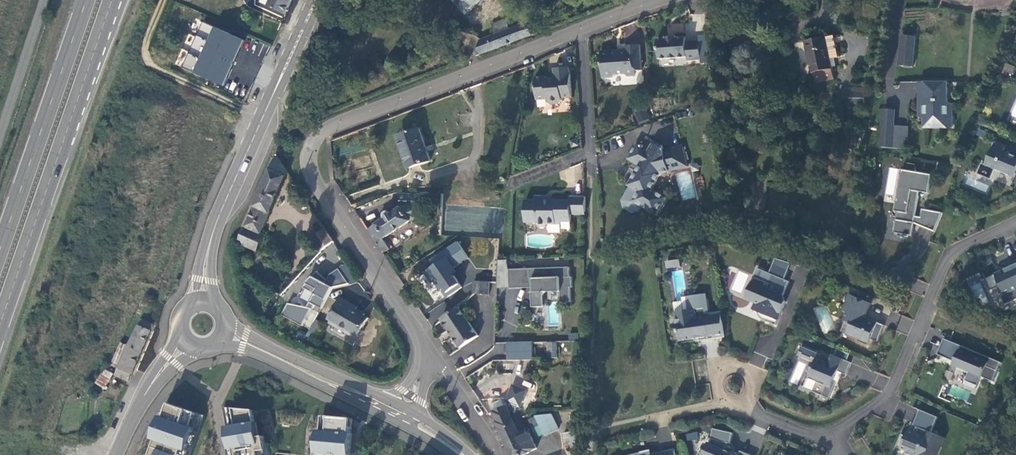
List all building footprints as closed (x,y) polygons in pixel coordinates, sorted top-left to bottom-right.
[(292,0),(261,0),(260,2),(268,6),(285,14),(292,0)] [(485,0),(455,0),(468,16),(485,0)] [(481,54),(531,35),(526,23),(509,29),(506,18),(492,24),(496,34),(481,41),(479,48),(480,51),(481,54)] [(242,40),(212,26),(191,72),(221,86),(242,40)] [(913,66),(915,35),(899,34),(897,65),(913,66)] [(839,57),(834,35),(805,41),(815,83),(834,79),(831,67),(829,59),(834,58),(839,57)] [(701,60),(700,40),(686,41),(685,37),(677,38),(677,36),(667,37),(667,39),(658,39),(659,59),(687,57),(688,61),(701,60)] [(642,71),(640,45),(625,46),(626,54),(618,54),(617,50),(602,51),(603,78),(614,77),(617,74),(625,73),(628,76),(635,75),(634,71),(642,71)] [(1013,74),(1015,67),(1006,63),(1004,70),(1013,74)] [(572,97),(570,67),(555,69),(555,78),(549,79),(546,77),(536,77),(537,100),(547,99),(548,102),(550,104),(560,103),(562,101),(562,98),(572,97)] [(948,104),(948,81),(919,82),(919,105),(924,105),(924,116),(924,127),(953,127),(953,115),(948,116),(948,104)] [(864,103),(864,92),(849,92),(849,102),(864,103)] [(649,119),(645,109),(636,113),(640,122),(649,119)] [(907,149),(909,126),(894,125),(896,110),(885,109),(882,147),(907,149)] [(431,161),(420,129),(399,136),(410,168),(431,161)] [(986,138),(988,133),(980,129),(978,135),(986,138)] [(652,189),(661,173),(688,166),(683,145),(664,149),(663,149),(653,143),(650,148),(638,141),(628,158),(640,166),(628,185),(630,186),(622,201),(624,207),(633,213),(640,211),(642,207),(656,215),(667,198),(652,189)] [(1003,152),(1005,148),(994,144),(986,165),(982,164),(977,175),(991,180),(996,170),(1014,178),(1015,173),(1015,156),(1003,152)] [(261,233),(288,171),(277,156),(276,156),(239,242),(257,251),(265,235),(261,233)] [(915,216),(920,192),(929,193),(932,175),(902,170),(895,212),(898,212),(894,231),(905,233),(904,235),(909,236),(909,234),(912,235),(915,223),(935,231),(943,213),(923,209),(921,217),(915,216)] [(418,218),(416,213),(420,212),(417,203),(423,202),(422,194),(400,193),(402,208),(392,214),(390,213),(387,212),(385,216),(386,218),(368,230),(378,245),(384,255),(390,249),(384,239),(411,221),(418,218)] [(497,217),(496,224),(486,223),(456,221),(457,194),(442,194),(441,235),(445,235),(500,239),(502,218),(497,217)] [(586,212),(586,196),(571,196),(570,200),(556,200),(553,200),(547,200),(547,196),(536,196),(536,200),(526,200),(526,222),(537,223),(537,224),(540,227),(545,227),(548,224),(562,225),(562,222),(571,222),(571,215),(571,212),(586,212)] [(334,241),(325,228),(313,237),(321,250),(334,241)] [(470,258),(458,241),(431,261),(435,267),(427,274),(445,300),(463,287),(451,271),(470,258)] [(677,268),(676,260),(668,262),(669,269),(677,268)] [(1010,263),(1011,267),(1006,269),(986,279),(991,290),(1001,286),(1004,294),(1001,296),(1005,305),(1015,299),(1015,260),(1010,263)] [(570,277),(569,267),(509,270),(510,289),(528,288),(528,293),(531,293),(532,307),(544,306),(543,294),(545,292),(561,291),(561,302),(571,301),(570,287),(572,287),(572,276),(570,277)] [(789,281),(758,268),(749,289),(757,292),(753,301),(756,303),(753,310),(761,313),(760,316),(769,320),(770,323),(777,326),(786,302),(779,298),(781,294),(784,295),(789,281)] [(349,284),(339,269),(330,275),(328,280),(326,283),(322,281),(323,279),(316,273),(303,287),(315,293),(307,307),(289,303),(282,315),(303,326),(312,309),(313,309),(315,305),(322,309),(333,288),(349,284)] [(318,271),(316,273),(323,279),(322,281),(326,283),(328,280),(318,271)] [(730,295),(742,298),(749,275),(737,271),(730,295)] [(977,275),(967,279),(978,306),(988,302),(977,275)] [(489,295),(490,282),(474,282),(474,294),(489,295)] [(757,292),(749,289),(746,298),(753,301),(757,292)] [(713,336),(710,318),(710,313),(708,313),(706,294),(687,297),(689,310),(675,312),(680,341),(681,341),(681,343),(693,341),(693,339),(699,338),(700,340),(714,338),(713,336)] [(885,325),(865,317),(871,303),(849,294),(842,310),(847,312),(844,320),(846,321),(851,323),(847,334),(857,338),(858,341),(868,345),(871,339),(878,342),(885,325)] [(368,318),(356,311),(350,308),(352,304),(340,297),(328,319),(331,321),(338,325),(339,328),(345,332),(348,331),(358,337),(359,336),(362,335),(364,331),(363,328),(368,318)] [(479,336),(460,308),(459,307),(441,319),(442,320),(461,348),(479,336)] [(721,335),(718,317),(710,318),(713,336),(721,335)] [(132,374),(153,325),(142,320),(130,345),(127,344),(127,345),(118,369),(115,375),(122,378),(125,371),(132,374)] [(847,334),(851,323),(846,321),(842,332),(847,334)] [(1001,362),(944,338),(938,354),(954,361),(953,365),(969,372),(981,376),(993,382),(1001,362)] [(558,358),(557,342),(548,342),(548,358),(558,358)] [(118,369),(127,345),(122,343),(112,366),(118,369)] [(533,360),(533,343),(508,343),(508,360),(533,360)] [(850,354),(838,349),(835,356),(847,361),(850,354)] [(829,364),(832,358),(822,354),(820,360),(829,364)] [(830,399),(837,382),(834,381),(838,371),(842,373),(846,375),(851,363),(847,361),(835,356),(833,355),(832,358),(829,364),(820,360),(817,359),(808,378),(817,382),(813,392),(830,399)] [(101,368),(95,385),(106,388),(112,372),(101,368)] [(128,381),(132,374),(125,371),(122,378),(128,381)] [(950,380),(953,373),(948,371),(945,378),(950,380)] [(977,385),(981,376),(969,372),(965,381),(977,385)] [(813,392),(817,382),(808,378),(805,388),(813,392)] [(527,429),(522,417),(520,412),(516,414),(516,412),(518,406),(521,407),(527,391),(513,386),(511,391),(510,396),(509,403),(511,404),(510,407),(508,407),(508,406),(494,412),(494,413),(498,423),(497,423),(506,444),(507,443),(521,435),(519,433),(527,429)] [(166,403),(148,454),(190,454),(204,415),(166,403)] [(235,409),(238,425),(227,426),(231,454),(267,454),(264,436),(259,437),(256,422),(255,422),(253,410),(235,409)] [(945,438),(932,432),(938,417),(920,410),(914,425),(917,427),(919,428),(917,433),(914,432),(909,430),(907,436),(902,434),(897,447),(906,450),(905,452),(912,454),(934,454),(935,454),(937,454),(938,454),(945,438)] [(559,429),(553,414),(536,416),(540,426),(545,436),(559,429)] [(353,418),(320,416),(317,454),(352,454),(353,433),(352,433),(353,418)] [(540,426),(536,416),(529,419),(533,429),(540,426)] [(734,453),(725,450),(726,448),(728,443),(730,444),(733,433),(714,428),(711,439),(712,439),(710,443),(708,442),(704,454),(700,452),(698,454),(733,454),(734,453)] [(528,429),(527,429),(519,433),(521,435),(507,443),(506,444),(512,454),(524,454),(529,453),(537,449),(528,429)] [(577,446),(576,431),(563,433),(566,448),(577,446)]
